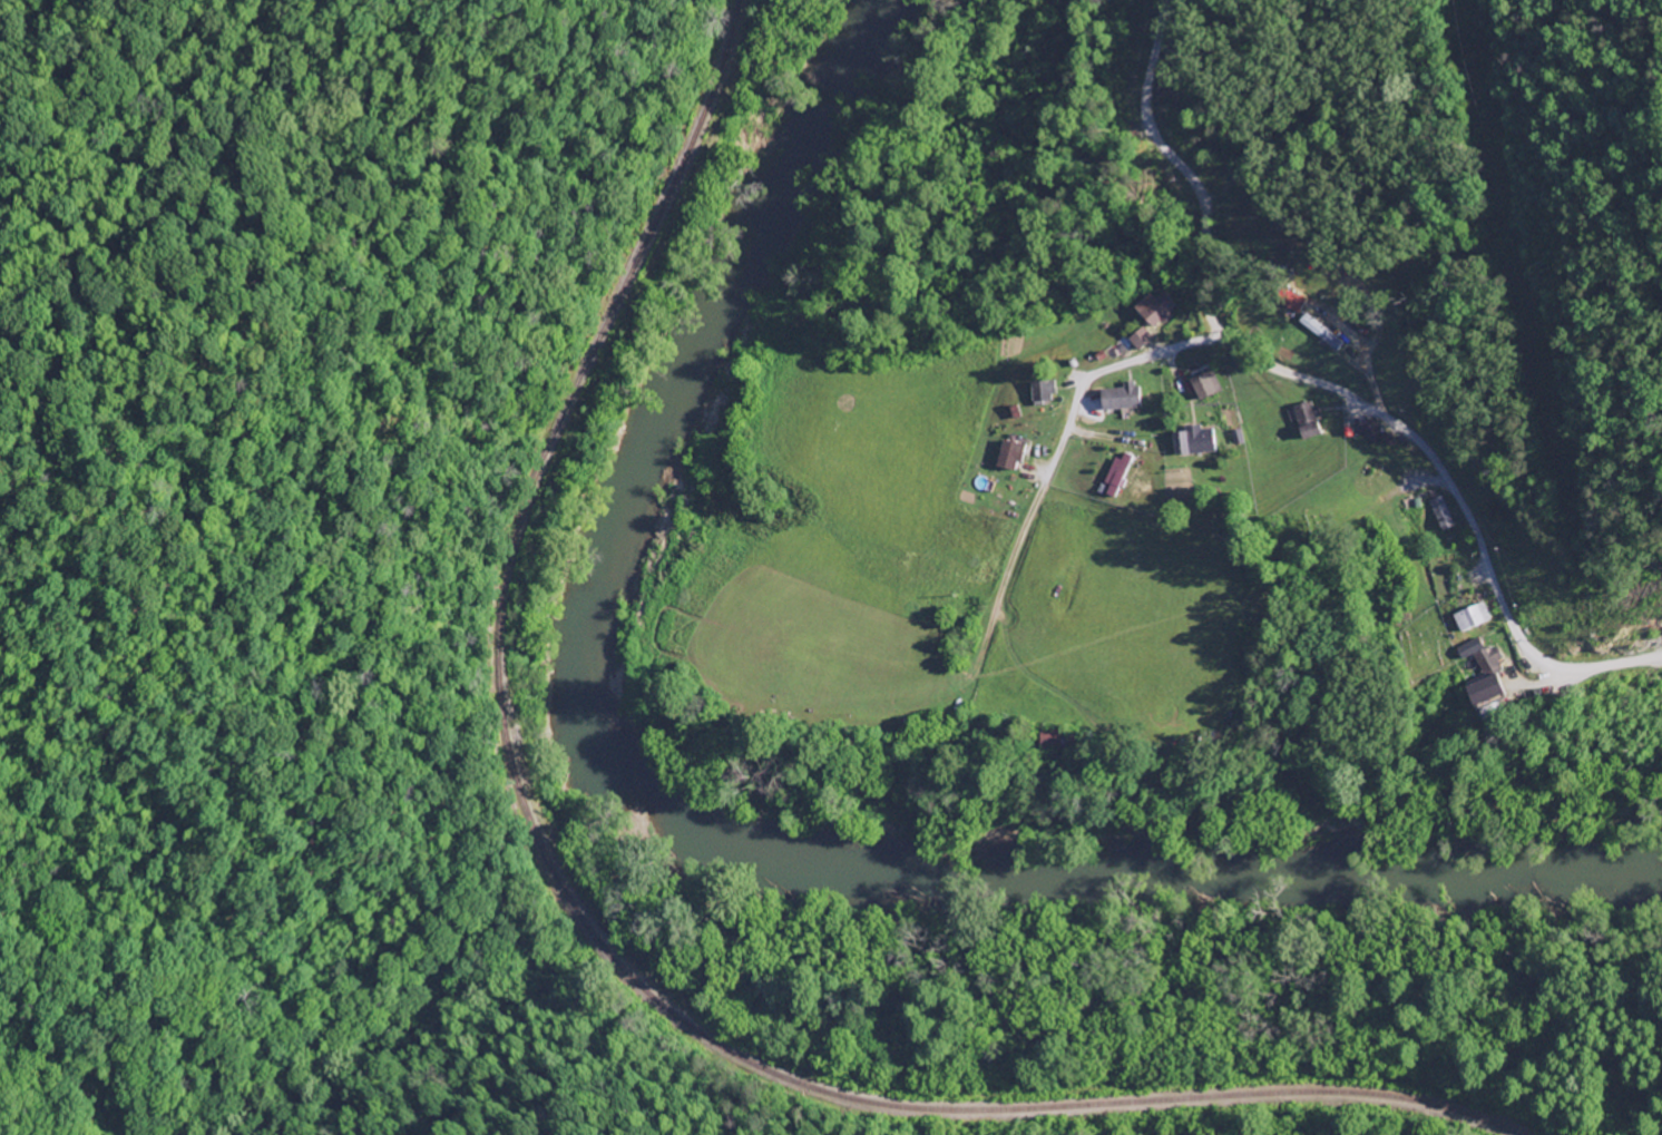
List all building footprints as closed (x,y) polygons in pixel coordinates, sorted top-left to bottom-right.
[(1153,295),(1136,309),(1156,331),(1179,309),(1165,293),(1158,300),(1153,295)] [(1299,316),(1306,304),(1293,296),(1285,308),(1299,316)] [(1339,353),(1345,345),(1307,316),(1300,324),(1339,353)] [(1130,341),(1140,353),(1154,340),(1144,328),(1130,341)] [(1190,382),(1200,402),(1223,392),(1213,372),(1190,382)] [(1033,404),(1055,403),(1054,382),(1032,383),(1033,404)] [(1103,412),(1140,411),(1139,384),(1125,384),(1125,390),(1102,391),(1103,412)] [(1216,453),(1213,431),(1202,432),(1201,428),(1173,432),(1177,458),(1216,453)] [(1019,473),(1026,447),(1005,441),(998,467),(1019,473)] [(1107,496),(1117,500),(1134,458),(1121,453),(1108,485),(1111,487),(1107,496)] [(1430,504),(1443,533),(1456,528),(1442,498),(1430,504)] [(1454,616),(1461,634),(1492,623),(1485,604),(1454,616)] [(1494,646),(1474,655),(1484,677),(1504,668),(1494,646)] [(1475,709),(1506,697),(1499,676),(1467,687),(1475,709)] [(1041,750),(1062,750),(1063,733),(1042,732),(1041,750)]
